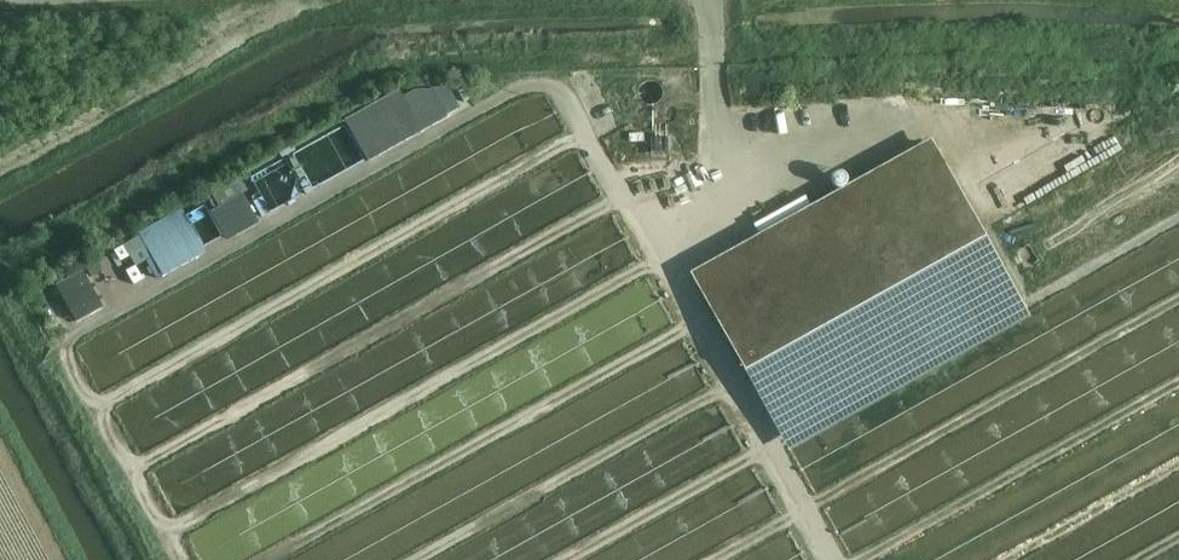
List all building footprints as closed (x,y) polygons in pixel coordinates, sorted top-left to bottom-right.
[(397,92),(343,122),(366,163),(420,133),(445,119),(430,91),(413,91),(401,99),(397,92)] [(983,113),(1005,114),(1005,95),(984,95),(983,113)] [(928,146),(688,279),(742,376),(981,242),(928,146)] [(241,192),(209,210),(222,234),(225,240),(258,222),(241,192)] [(177,213),(137,235),(138,237),(150,258),(161,278),(201,255),(197,249),(177,213)] [(150,258),(138,237),(124,245),(136,266),(150,258)] [(95,261),(85,267),(90,276),(100,271),(95,261)] [(80,270),(54,285),(64,304),(75,323),(102,308),(80,270)]
